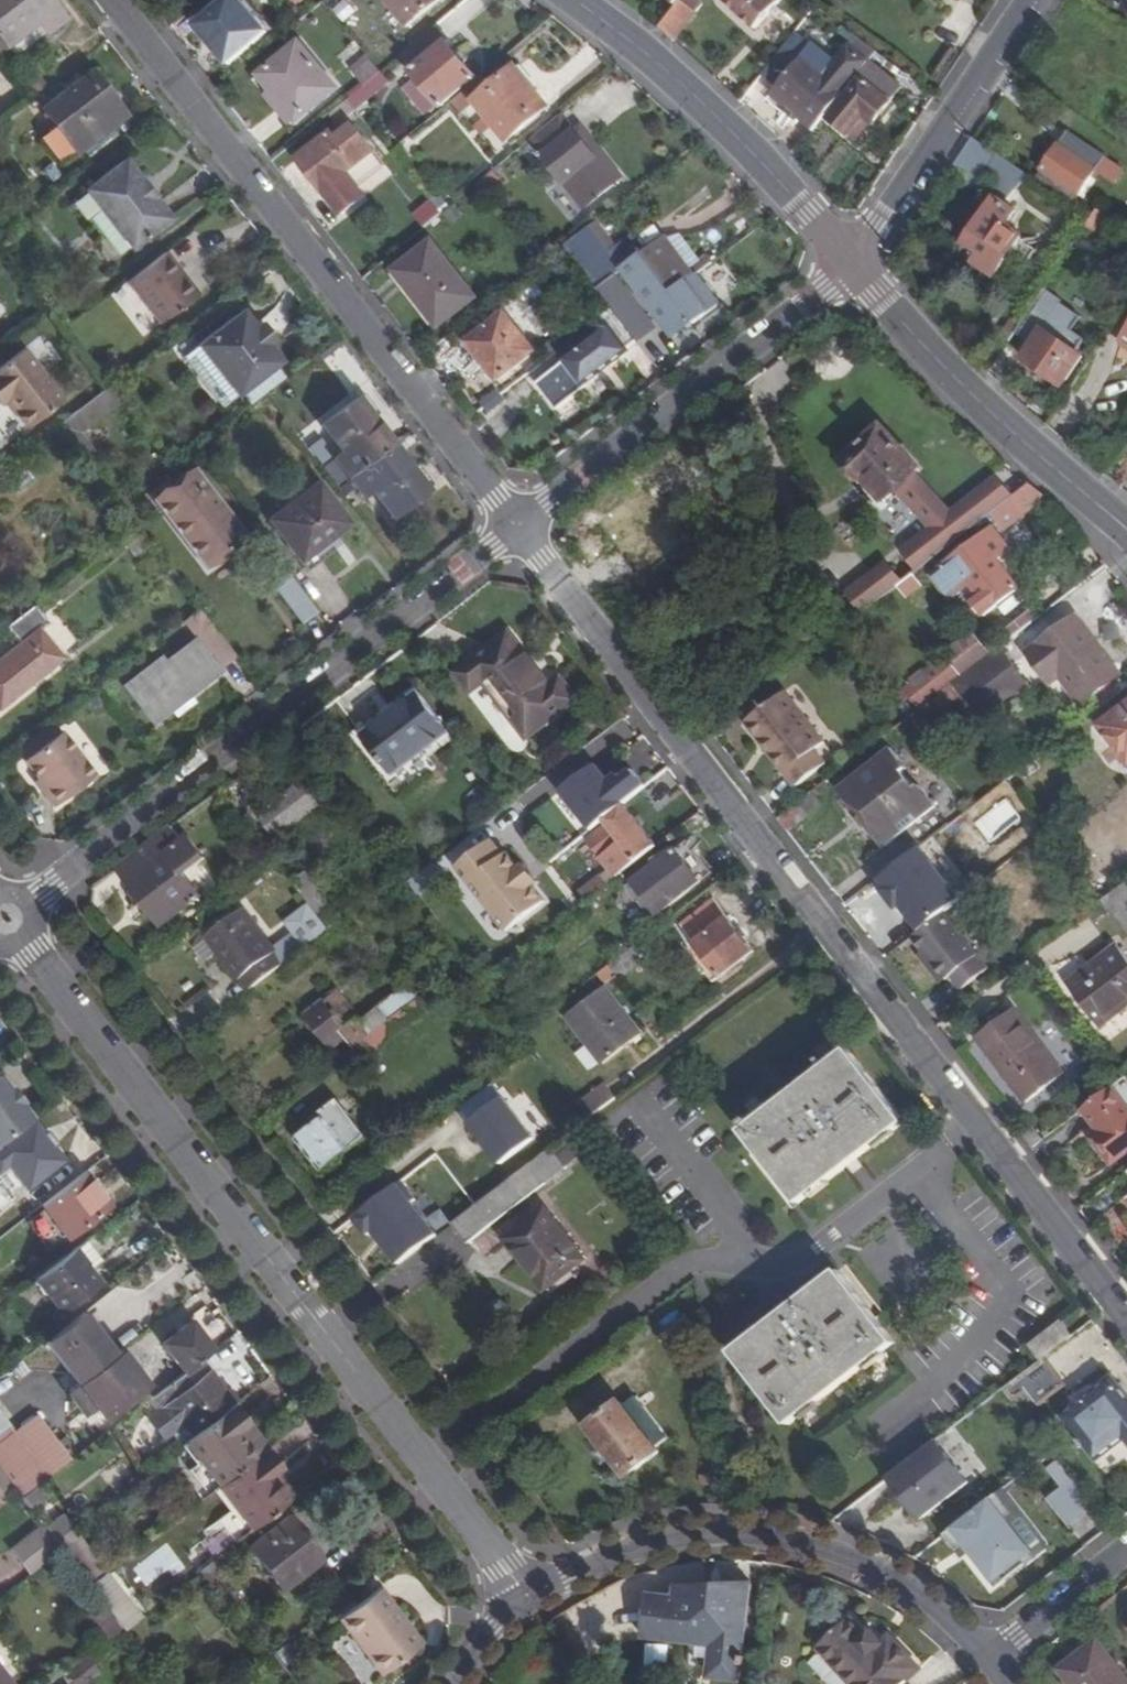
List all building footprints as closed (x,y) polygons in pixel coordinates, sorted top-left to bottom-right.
[(9,48),(37,26),(46,38),(65,24),(46,0),(0,0),(0,55),(9,48)] [(185,19),(194,30),(229,0),(208,0),(185,19)] [(226,69),(262,41),(230,0),(229,0),(194,30),(209,48),(226,69)] [(405,31),(442,0),(441,0),(379,0),(405,31)] [(683,0),(680,0),(676,5),(659,27),(674,40),(697,10),(683,0)] [(755,28),(780,0),(725,0),(755,28)] [(18,59),(46,38),(37,26),(9,48),(18,59)] [(439,110),(475,80),(446,44),(444,45),(434,33),(409,54),(419,67),(410,75),(439,110)] [(869,61),(849,46),(825,75),(802,56),(774,90),(817,126),(844,92),(869,61)] [(300,47),(262,79),(298,125),(337,92),(300,47)] [(226,69),(209,48),(204,53),(221,74),(226,69)] [(379,75),(364,57),(348,71),(362,88),(379,75)] [(874,121),(902,87),(870,60),(869,61),(844,92),(848,96),(830,118),(848,133),(864,113),(874,121)] [(519,71),(514,75),(532,97),(537,93),(519,71)] [(544,113),(532,97),(514,75),(511,72),(469,106),(502,147),(544,113)] [(348,100),(356,111),(387,84),(379,75),(362,88),(348,100)] [(60,124),(80,151),(123,118),(99,86),(95,89),(86,77),(47,107),(60,124)] [(292,130),(298,125),(262,79),(256,84),(292,130)] [(348,100),(331,115),(339,125),(356,111),(348,100)] [(874,121),(864,113),(848,133),(858,141),(874,121)] [(560,117),(531,142),(542,156),(541,157),(584,211),(622,180),(592,144),(587,149),(574,134),(560,117)] [(80,151),(60,124),(50,132),(70,159),(80,151)] [(330,135),(295,162),(339,217),(364,198),(346,175),(372,153),(350,126),(334,140),(330,135)] [(587,149),(592,144),(580,130),(574,134),(587,149)] [(1123,168),(1068,130),(1056,148),(1041,171),(1037,177),(1070,201),(1076,191),(1080,194),(1096,169),(1114,182),(1123,168)] [(1005,159),(973,137),(955,164),(968,172),(975,177),(986,183),(993,175),(1000,181),(994,188),(1008,199),(1021,184),(1017,180),(1019,178),(1001,163),(1005,159)] [(1050,145),(1035,167),(1041,171),(1056,148),(1050,145)] [(1024,171),(1005,159),(1001,163),(1019,178),(1024,171)] [(150,201),(136,183),(120,162),(81,192),(127,253),(167,222),(150,201)] [(975,177),(968,172),(962,182),(969,187),(975,177)] [(141,180),(136,183),(150,201),(155,198),(141,180)] [(1016,210),(996,197),(967,242),(983,253),(976,263),(996,276),(1008,258),(1025,269),(1036,253),(1019,241),(1021,238),(1005,227),(1016,210)] [(422,227),(442,216),(434,201),(413,212),(422,227)] [(1113,218),(1097,208),(1092,216),(1086,225),(1101,235),(1113,218)] [(609,214),(588,230),(606,254),(628,240),(609,214)] [(563,249),(596,291),(613,278),(620,273),(606,254),(588,230),(563,249)] [(681,276),(685,273),(662,242),(656,247),(680,277),(681,276)] [(429,244),(392,272),(436,330),(473,302),(429,244)] [(544,244),(527,257),(529,259),(546,247),(544,244)] [(537,269),(553,257),(546,247),(529,259),(537,269)] [(656,247),(641,257),(671,296),(692,279),(712,264),(706,257),(685,273),(681,276),(680,277),(656,247)] [(162,256),(124,286),(156,326),(194,298),(162,256)] [(715,308),(692,279),(671,296),(641,257),(623,271),(675,339),(715,308)] [(430,335),(436,330),(392,272),(386,277),(430,335)] [(661,339),(613,278),(596,291),(610,310),(643,352),(661,339)] [(610,310),(569,343),(577,354),(537,385),(563,419),(593,396),(591,392),(643,352),(610,310)] [(276,364),(263,348),(250,331),(236,314),(194,348),(233,398),(276,364)] [(464,345),(494,384),(533,355),(502,315),(464,345)] [(1043,328),(1026,316),(1006,346),(1062,385),(1083,356),(1066,344),(1043,328)] [(1073,333),(1050,317),(1043,328),(1066,344),(1073,333)] [(258,326),(250,331),(263,348),(271,341),(258,326)] [(577,354),(569,343),(546,361),(555,371),(577,354)] [(0,367),(0,406),(6,401),(15,411),(12,413),(25,430),(62,402),(21,351),(0,367)] [(120,407),(107,390),(57,428),(70,446),(79,439),(120,407)] [(343,486),(391,449),(355,402),(316,432),(336,460),(328,467),(343,486)] [(843,462),(841,468),(854,482),(861,480),(883,503),(895,491),(930,530),(949,515),(913,475),(918,471),(880,429),(843,462)] [(79,439),(70,446),(85,466),(94,459),(79,439)] [(391,449),(343,486),(355,501),(363,494),(385,523),(425,492),(391,449)] [(154,503),(204,568),(241,540),(185,466),(173,475),(172,474),(164,480),(172,489),(154,503)] [(901,552),(916,572),(1010,499),(995,479),(949,515),(930,530),(901,552)] [(1020,512),(1040,496),(1026,487),(1010,499),(1020,512)] [(306,572),(339,546),(353,535),(322,495),(276,533),(306,572)] [(933,578),(950,599),(968,584),(977,595),(970,601),(981,617),(1017,590),(996,560),(1006,553),(990,532),(933,578)] [(900,584),(885,564),(872,575),(886,595),(900,584)] [(872,575),(846,594),(861,614),(886,595),(872,575)] [(316,614),(288,579),(272,591),(300,627),(316,614)] [(6,630),(20,647),(39,633),(49,626),(35,607),(6,630)] [(234,660),(198,612),(180,625),(194,644),(126,695),(149,725),(167,712),(181,701),(234,660)] [(1070,612),(1021,648),(1044,680),(1058,670),(1085,705),(1120,679),(1070,612)] [(20,647),(0,663),(0,709),(61,662),(39,633),(20,647)] [(507,636),(484,654),(486,657),(470,670),(468,667),(453,678),(469,698),(482,689),(512,727),(516,724),(529,740),(578,701),(559,679),(544,691),(536,682),(540,678),(507,636)] [(959,699),(980,726),(1026,691),(995,651),(961,678),(950,686),(959,699)] [(904,693),(918,711),(931,701),(950,686),(961,678),(946,660),(904,693)] [(950,686),(931,701),(941,714),(959,699),(950,686)] [(766,742),(788,772),(783,776),(794,790),(825,766),(814,752),(823,745),(784,694),(744,724),(761,747),(766,742)] [(415,696),(373,728),(357,739),(387,779),(411,761),(445,736),(415,696)] [(181,701),(167,712),(171,717),(185,706),(181,701)] [(1101,729),(1126,764),(1126,709),(1101,729)] [(357,739),(373,728),(368,722),(344,740),(384,791),(416,767),(411,761),(387,779),(357,739)] [(20,758),(55,732),(50,724),(15,751),(20,758)] [(20,758),(24,763),(59,737),(55,732),(20,758)] [(59,737),(24,763),(22,764),(43,791),(39,795),(52,810),(93,778),(61,735),(59,737)] [(841,787),(863,816),(869,819),(867,822),(885,846),(901,834),(914,852),(948,827),(935,809),(918,788),(914,791),(902,774),(906,771),(890,750),(841,787)] [(301,784),(254,818),(274,842),(319,808),(301,784)] [(863,816),(841,787),(836,791),(852,812),(851,813),(852,815),(854,813),(863,816)] [(577,851),(605,888),(654,850),(623,809),(602,825),(606,829),(577,851)] [(885,846),(867,822),(866,825),(862,827),(863,830),(865,829),(881,849),(885,846)] [(170,829),(115,872),(158,930),(197,900),(219,883),(187,839),(181,843),(170,829)] [(451,868),(477,902),(516,873),(514,870),(502,854),(498,857),(485,841),(451,868)] [(673,853),(630,886),(656,919),(699,886),(673,853)] [(516,873),(528,888),(532,884),(520,869),(516,873)] [(516,873),(477,902),(501,934),(539,904),(528,888),(516,873)] [(289,885),(317,920),(329,911),(303,875),(289,885)] [(1126,884),(1098,905),(1108,919),(1126,943),(1126,912),(1125,910),(1126,908),(1126,886),(1126,884)] [(575,897),(582,905),(597,893),(590,885),(575,897)] [(696,915),(674,933),(688,949),(693,946),(705,961),(697,967),(712,984),(752,954),(713,904),(697,916),(696,915)] [(239,912),(200,941),(233,985),(235,984),(244,995),(278,969),(269,957),(272,956),(239,912)] [(942,915),(909,940),(920,954),(942,983),(947,978),(957,993),(985,972),(942,915)] [(302,950),(326,933),(317,920),(293,939),(302,950)] [(642,961),(633,949),(606,970),(615,982),(642,961)] [(1062,989),(1095,1032),(1126,1008),(1126,970),(1112,951),(1062,989)] [(942,983),(920,954),(915,958),(936,986),(942,983)] [(377,1011),(386,1022),(400,1013),(402,1015),(424,998),(414,985),(392,1002),(391,1000),(377,1011)] [(605,989),(568,1018),(604,1068),(643,1039),(605,989)] [(344,1042),(353,1053),(362,1046),(371,1039),(368,1036),(386,1022),(377,1011),(359,1024),(357,1021),(343,1031),(322,1005),(305,1017),(331,1052),(344,1042)] [(997,1073),(994,1076),(1018,1109),(1059,1078),(1011,1014),(970,1045),(986,1066),(990,1063),(997,1073)] [(353,1053),(336,1066),(346,1079),(373,1060),(362,1046),(353,1053)] [(846,1053),(739,1136),(795,1207),(901,1125),(846,1053)] [(1123,1079),(1117,1083),(1073,1117),(1083,1131),(1110,1165),(1126,1153),(1126,1085),(1123,1079)] [(29,1123),(18,1109),(20,1107),(9,1093),(7,1094),(0,1085),(0,1145),(29,1123)] [(589,1122),(615,1102),(605,1089),(579,1109),(589,1122)] [(321,1120),(293,1141),(318,1174),(363,1139),(335,1102),(317,1115),(321,1120)] [(31,1126),(18,1135),(36,1158),(47,1149),(31,1126)] [(1103,1170),(1110,1165),(1083,1131),(1077,1136),(1103,1170)] [(1026,1132),(1019,1138),(1029,1151),(1037,1145),(1026,1132)] [(496,1193),(450,1228),(464,1246),(563,1172),(548,1153),(496,1193)] [(83,1174),(36,1210),(60,1242),(103,1209),(89,1192),(94,1187),(83,1174)] [(554,1208),(515,1237),(526,1253),(550,1284),(573,1268),(589,1255),(554,1208)] [(520,1257),(526,1253),(515,1237),(509,1242),(520,1257)] [(69,1252),(84,1273),(96,1264),(81,1243),(69,1252)] [(69,1252),(32,1281),(57,1315),(94,1287),(84,1273),(69,1252)] [(141,1291),(169,1268),(158,1255),(131,1279),(141,1291)] [(573,1268),(550,1284),(556,1292),(578,1276),(573,1268)] [(836,1276),(731,1359),(788,1432),(894,1348),(836,1276)] [(45,1341),(79,1384),(116,1356),(110,1348),(90,1322),(83,1312),(45,1341)] [(90,1322),(110,1348),(116,1343),(97,1317),(90,1322)] [(1029,1345),(1041,1360),(1069,1339),(1057,1323),(1029,1345)] [(163,1346),(183,1375),(202,1361),(212,1353),(191,1325),(163,1346)] [(146,1388),(120,1353),(116,1356),(79,1384),(76,1387),(67,1394),(84,1416),(93,1409),(103,1423),(146,1388)] [(183,1375),(164,1390),(196,1433),(226,1411),(231,1407),(235,1404),(202,1361),(183,1375)] [(1012,1382),(1034,1410),(1059,1391),(1039,1362),(1012,1382)] [(1109,1388),(1062,1424),(1093,1463),(1116,1445),(1126,1458),(1126,1411),(1109,1388)] [(1009,1390),(1003,1395),(1010,1406),(1017,1401),(1009,1390)] [(656,1452),(653,1449),(665,1439),(633,1396),(619,1406),(616,1403),(586,1426),(624,1477),(656,1452)] [(231,1407),(226,1411),(241,1430),(234,1436),(253,1460),(259,1456),(265,1450),(231,1407)] [(241,1430),(226,1411),(196,1433),(183,1444),(198,1463),(188,1472),(206,1496),(217,1488),(253,1460),(234,1436),(241,1430)] [(34,1419),(7,1440),(23,1461),(28,1458),(45,1481),(67,1464),(34,1419)] [(0,1445),(0,1476),(8,1486),(19,1501),(45,1481),(28,1458),(23,1461),(7,1440),(0,1445)] [(1116,1445),(1093,1463),(1090,1465),(1105,1484),(1126,1467),(1126,1458),(1116,1445)] [(928,1446),(881,1483),(913,1525),(961,1489),(928,1446)] [(217,1523),(233,1544),(284,1504),(265,1480),(272,1474),(259,1456),(253,1460),(217,1488),(234,1510),(217,1523)] [(292,1499),(272,1474),(265,1480),(284,1504),(292,1499)] [(1069,1482),(1044,1502),(1064,1528),(1089,1508),(1069,1482)] [(1004,1581),(1031,1561),(1000,1522),(1008,1516),(994,1497),(939,1539),(951,1555),(961,1548),(989,1584),(1000,1576),(1004,1581)] [(59,1518),(47,1528),(91,1580),(103,1570),(59,1518)] [(284,1520),(247,1549),(279,1594),(317,1562),(284,1520)] [(8,1553),(26,1578),(60,1553),(52,1544),(40,1528),(8,1553)] [(196,1572),(199,1577),(206,1587),(234,1566),(223,1552),(196,1572)] [(672,1647),(674,1640),(711,1647),(708,1671),(706,1683),(736,1683),(750,1586),(732,1585),(679,1590),(676,1605),(648,1601),(641,1640),(672,1647)] [(371,1654),(365,1658),(381,1678),(421,1648),(378,1591),(338,1621),(353,1641),(358,1638),(371,1654)] [(100,1645),(101,1646),(116,1634),(99,1612),(83,1623),(100,1645)] [(814,1652),(846,1683),(902,1683),(916,1671),(885,1640),(879,1646),(867,1633),(861,1637),(846,1621),(814,1652)] [(353,1641),(365,1658),(371,1654),(358,1638),(353,1641)] [(693,1668),(708,1671),(711,1647),(674,1640),(672,1647),(695,1652),(693,1668)] [(1085,1648),(1056,1670),(1067,1683),(1112,1683),(1085,1648)]
